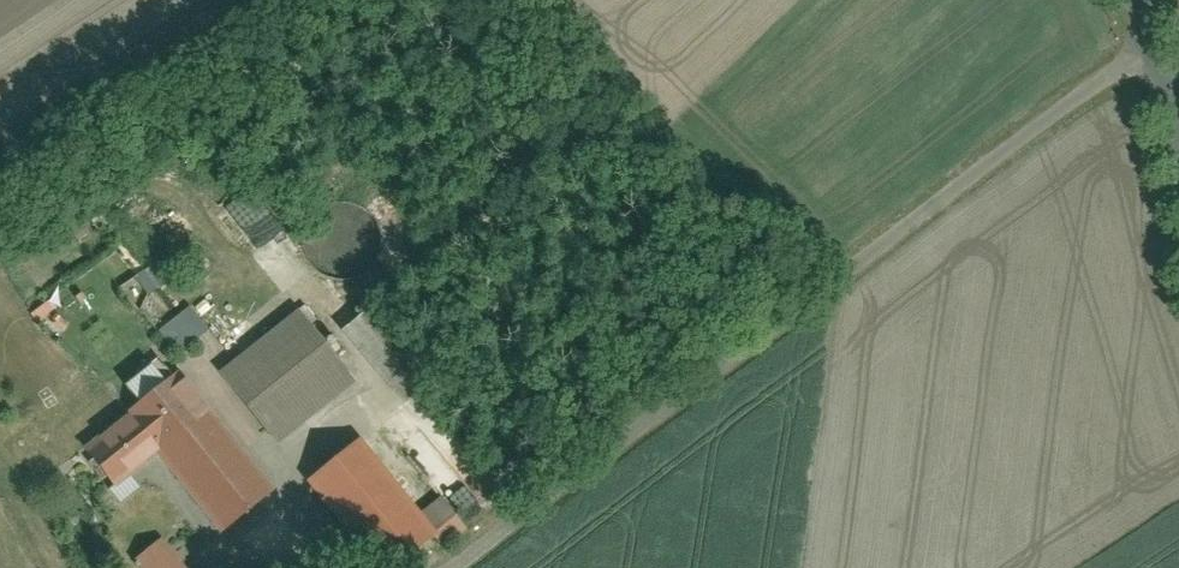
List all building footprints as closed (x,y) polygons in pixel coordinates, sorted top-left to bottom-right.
[(154,296),(179,276),(164,257),(139,277),(154,296)] [(351,329),(396,385),(422,364),(403,340),(417,329),(391,296),(351,329)] [(184,354),(215,329),(195,304),(164,330),(184,354)] [(356,383),(300,311),(220,374),(275,445),(356,383)] [(274,493),(177,371),(76,451),(110,493),(156,457),(219,536),(274,493)] [(361,450),(312,489),(376,567),(418,567),(468,528),(441,496),(415,517),(361,450)] [(164,539),(132,567),(191,567),(164,539)]
